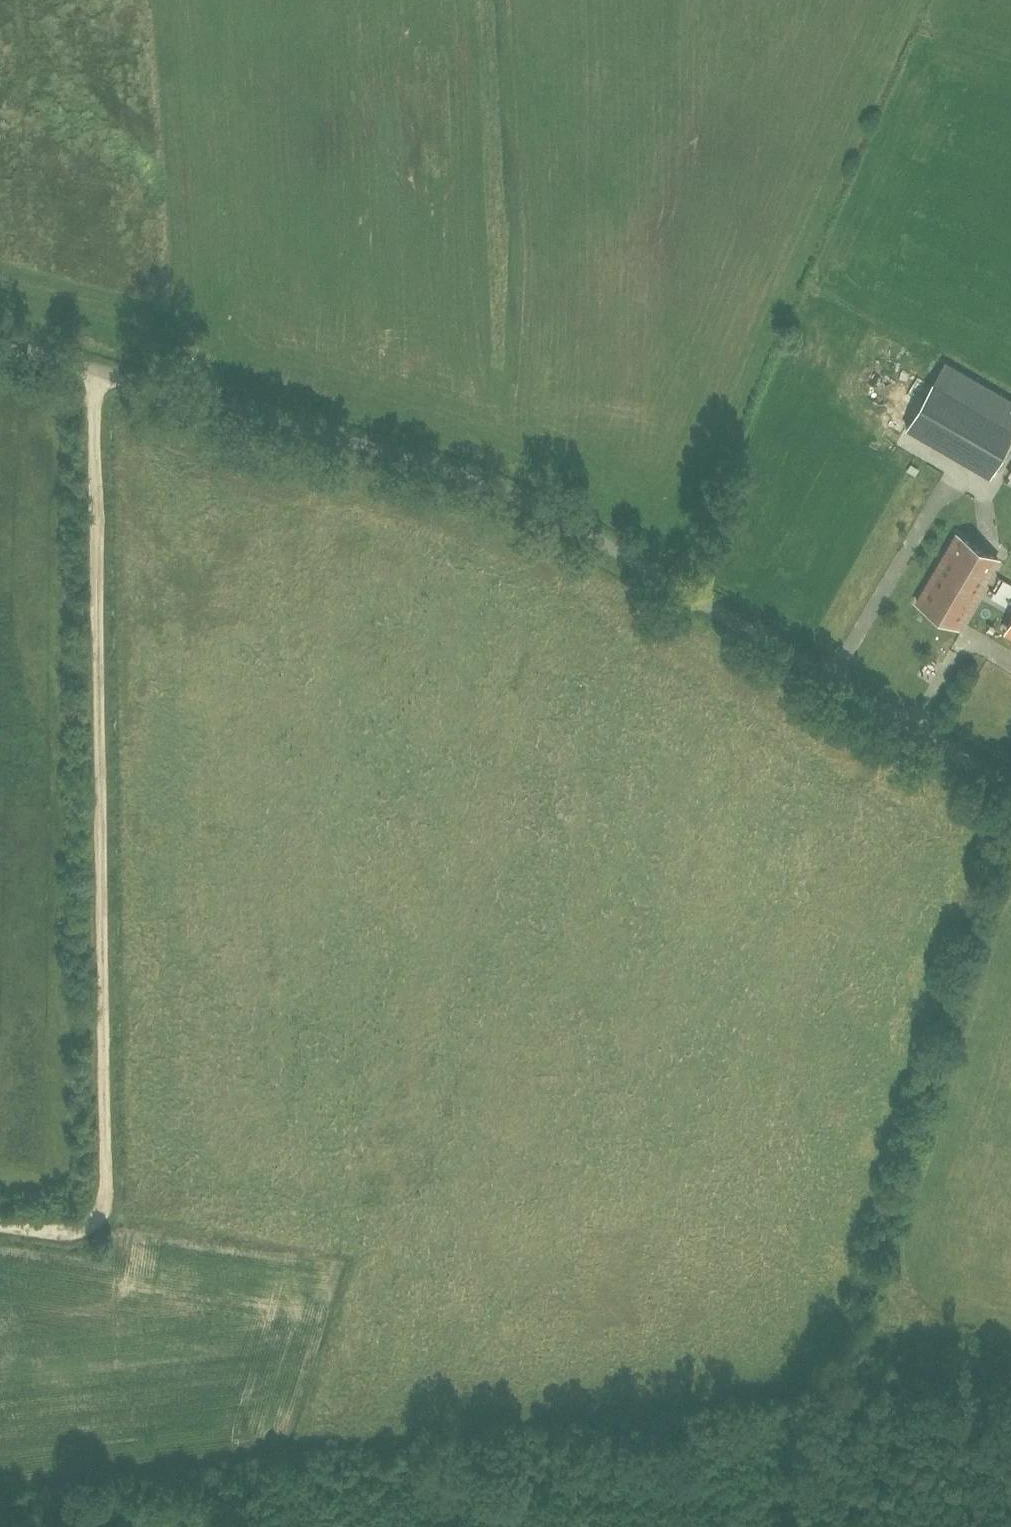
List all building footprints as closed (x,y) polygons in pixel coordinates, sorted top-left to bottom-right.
[(944,363),(906,427),(991,476),(1010,441),(1010,401),(944,363)] [(860,368),(854,376),(870,386),(875,379),(860,368)] [(957,535),(917,603),(958,627),(998,559),(957,535)]
